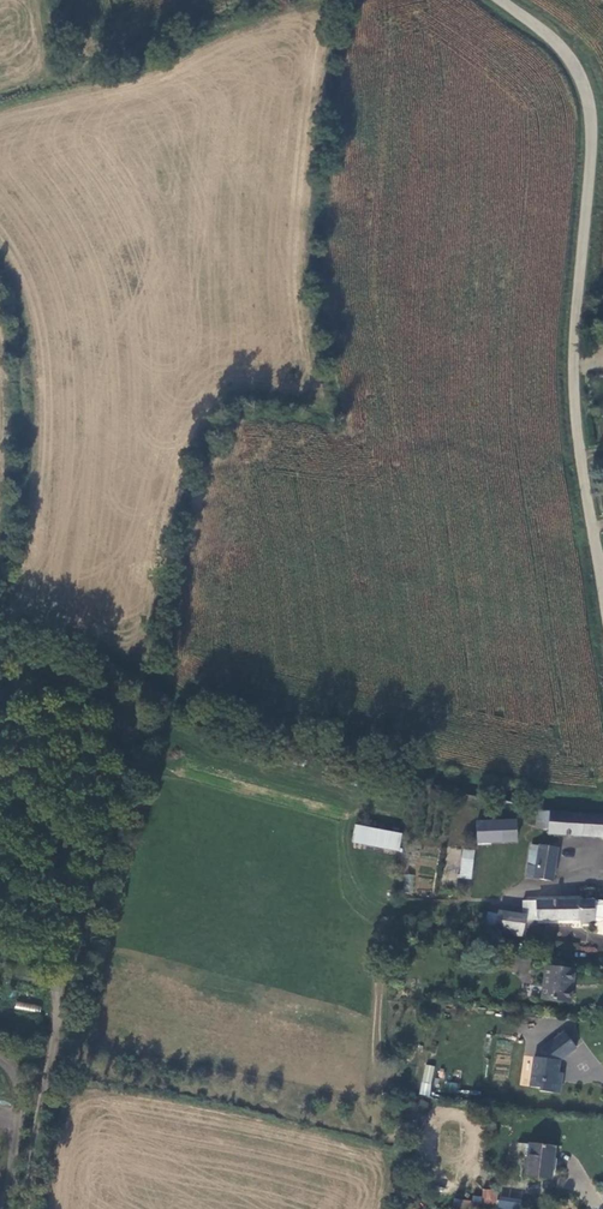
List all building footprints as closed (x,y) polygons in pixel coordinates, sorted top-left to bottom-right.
[(548,808),(546,832),(602,836),(602,812),(548,808)] [(475,819),(476,839),(515,837),(514,817),(475,819)] [(405,827),(360,818),(357,834),(402,843),(405,827)] [(522,873),(547,879),(554,846),(536,842),(532,866),(523,864),(522,873)] [(459,878),(472,879),(474,850),(462,849),(459,878)] [(412,892),(414,874),(405,874),(403,892),(412,892)] [(523,899),(521,913),(521,916),(581,917),(581,921),(598,921),(598,920),(602,920),(602,900),(598,900),(598,898),(582,899),(573,898),(523,899)] [(521,916),(521,913),(496,909),(492,930),(518,934),(521,916)] [(402,949),(399,965),(407,966),(409,951),(402,949)] [(543,967),(539,1000),(566,1002),(568,984),(570,985),(572,970),(543,967)] [(15,1010),(40,1012),(41,1004),(16,1002),(15,1010)] [(533,1058),(530,1088),(541,1089),(540,1092),(560,1094),(561,1082),(557,1082),(557,1073),(559,1061),(575,1048),(563,1033),(540,1051),(539,1059),(533,1058)] [(430,1096),(434,1066),(424,1064),(420,1095),(430,1096)] [(557,1147),(531,1145),(528,1178),(554,1180),(557,1147)] [(496,1204),(497,1190),(483,1189),(482,1203),(496,1204)] [(498,1198),(497,1208),(519,1208),(520,1200),(498,1198)]
